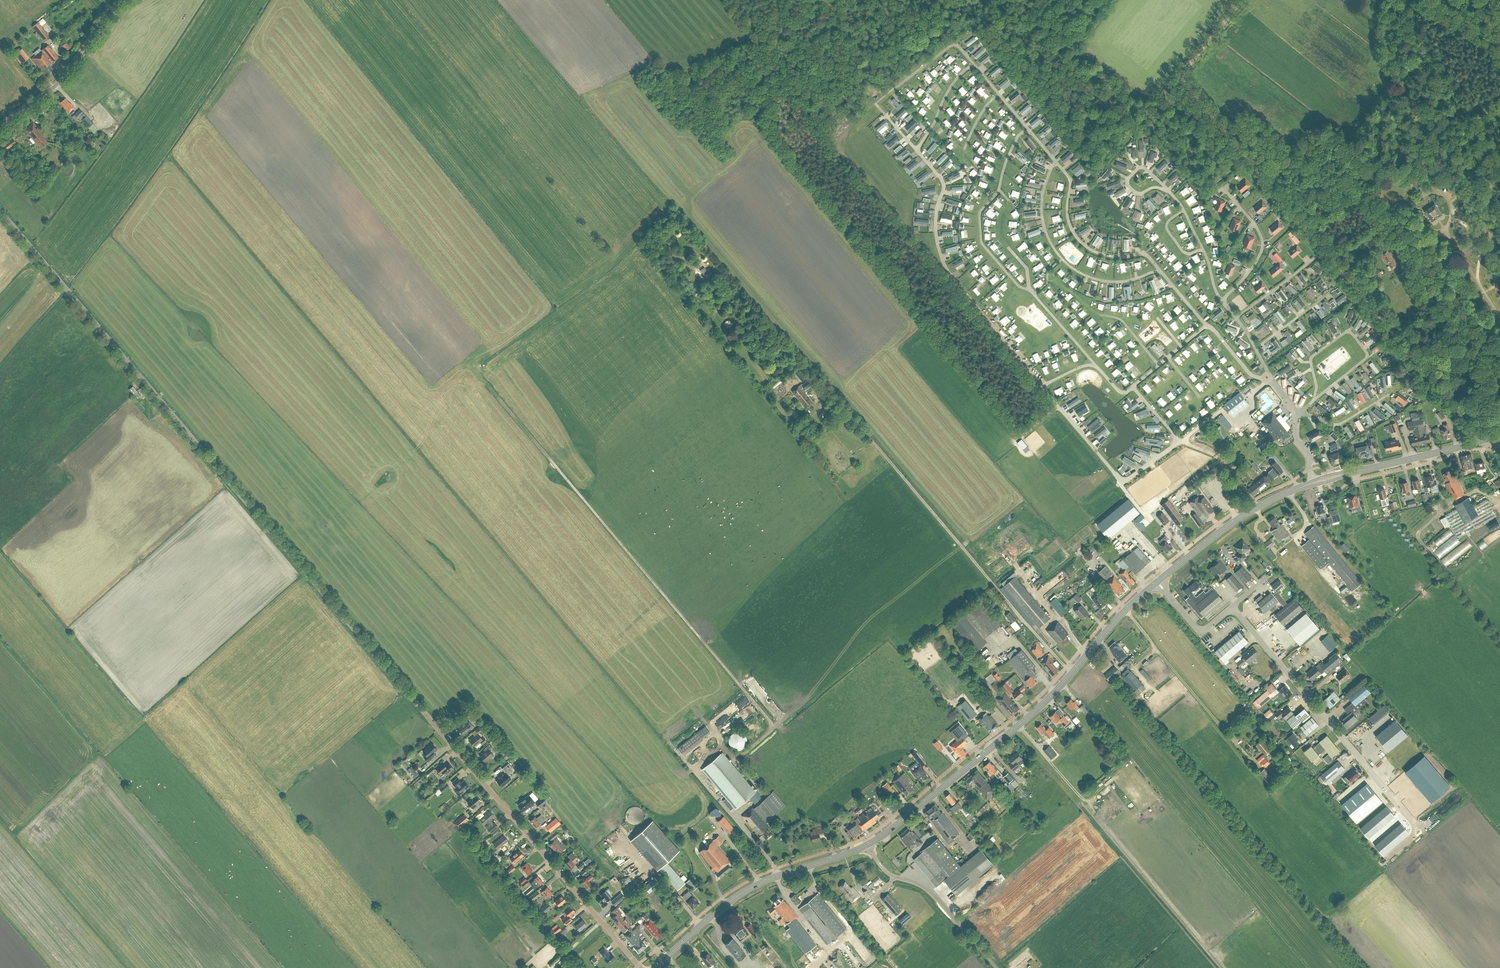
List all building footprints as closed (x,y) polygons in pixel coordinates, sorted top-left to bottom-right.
[(44,40),(49,36),(38,22),(32,26),(44,40)] [(59,42),(66,35),(64,33),(57,40),(59,42)] [(71,47),(66,42),(62,45),(66,51),(71,47)] [(48,44),(41,50),(35,55),(31,58),(42,70),(43,69),(47,73),(52,69),(49,64),(58,57),(48,44)] [(21,62),(25,59),(19,51),(15,54),(21,62)] [(941,73),(946,68),(942,64),(937,69),(941,73)] [(933,82),(936,78),(931,74),(928,77),(933,82)] [(936,87),(941,92),(944,88),(940,83),(936,87)] [(959,94),(955,98),(960,103),(964,100),(959,94)] [(60,103),(64,107),(69,112),(74,107),(70,102),(69,103),(64,98),(60,103)] [(80,109),(74,114),(78,118),(83,113),(80,109)] [(55,124),(46,114),(40,119),(49,129),(55,124)] [(81,120),(88,127),(93,123),(86,116),(81,120)] [(33,123),(25,130),(31,137),(29,139),(33,144),(35,142),(36,143),(37,143),(41,147),(47,142),(42,136),(43,135),(37,128),(36,129),(34,126),(35,125),(33,123)] [(989,128),(986,133),(992,137),(995,132),(989,128)] [(1057,139),(1050,145),(1053,148),(1056,152),(1058,149),(1055,146),(1060,142),(1060,141),(1062,139),(1060,136),(1058,139),(1057,138),(1057,139)] [(12,139),(3,146),(7,150),(16,143),(12,139)] [(1033,151),(1036,148),(1029,139),(1026,142),(1033,151)] [(1065,163),(1073,155),(1070,151),(1061,159),(1065,163)] [(1164,160),(1156,168),(1159,171),(1168,163),(1164,160)] [(1117,161),(1115,165),(1126,170),(1128,166),(1117,161)] [(1044,173),(1046,169),(1036,164),(1034,168),(1044,173)] [(1084,171),(1079,165),(1072,171),(1074,173),(1076,171),(1079,175),(1084,171)] [(1108,169),(1101,177),(1104,180),(1107,176),(1109,178),(1112,175),(1110,173),(1111,172),(1108,169)] [(1176,171),(1168,180),(1172,183),(1180,175),(1176,171)] [(1411,180),(1416,189),(1422,186),(1416,176),(1411,180)] [(1245,179),(1237,187),(1242,192),(1250,185),(1245,179)] [(1109,188),(1114,187),(1114,188),(1122,186),(1120,180),(1117,181),(1108,184),(1109,188)] [(1124,188),(1114,194),(1117,197),(1126,192),(1124,188)] [(1158,193),(1152,198),(1157,204),(1163,199),(1158,193)] [(1129,198),(1123,207),(1127,210),(1133,200),(1129,198)] [(1221,212),(1225,201),(1219,198),(1214,209),(1221,212)] [(1149,199),(1145,202),(1153,210),(1156,207),(1149,199)] [(1262,201),(1254,208),(1258,214),(1267,206),(1262,201)] [(1432,221),(1442,214),(1435,204),(1425,211),(1432,221)] [(1135,209),(1131,217),(1139,220),(1142,213),(1135,209)] [(1236,231),(1238,227),(1241,221),(1234,218),(1231,224),(1230,228),(1236,231)] [(1278,221),(1270,228),(1275,234),(1283,227),(1278,221)] [(1082,235),(1091,229),(1089,226),(1080,232),(1082,235)] [(1040,228),(1028,233),(1029,237),(1041,233),(1040,228)] [(1251,244),(1252,244),(1254,237),(1247,234),(1244,241),(1245,241),(1243,245),(1250,248),(1251,244)] [(1096,246),(1102,238),(1098,235),(1092,244),(1096,246)] [(1292,249),(1289,252),(1293,257),(1300,251),(1296,246),(1292,249)] [(1381,254),(1385,260),(1386,263),(1388,262),(1393,269),(1398,265),(1389,252),(1387,250),(1381,254)] [(1227,268),(1225,273),(1231,275),(1235,266),(1229,263),(1227,268)] [(1276,266),(1272,270),(1276,274),(1284,268),(1279,263),(1275,266),(1276,266)] [(1320,275),(1322,272),(1313,265),(1311,268),(1320,275)] [(1304,285),(1307,283),(1301,274),(1298,277),(1304,285)] [(1153,292),(1158,290),(1154,279),(1149,281),(1153,292)] [(1321,291),(1324,288),(1321,284),(1323,282),(1321,279),(1315,283),(1321,291)] [(1258,285),(1254,288),(1258,293),(1266,286),(1262,281),(1258,285)] [(1295,294),(1297,291),(1289,284),(1286,287),(1295,294)] [(1312,299),(1316,297),(1310,288),(1307,291),(1312,299)] [(1284,302),(1287,299),(1281,291),(1278,293),(1284,302)] [(1302,307),(1305,305),(1299,296),(1296,298),(1302,307)] [(1266,301),(1262,304),(1266,309),(1262,313),(1265,316),(1273,310),(1266,301)] [(1177,307),(1181,311),(1185,307),(1182,303),(1177,307)] [(1287,317),(1290,315),(1284,308),(1281,310),(1287,317)] [(1316,321),(1319,319),(1314,312),(1311,314),(1316,321)] [(1253,313),(1247,318),(1252,324),(1254,327),(1261,322),(1260,321),(1258,319),(1253,313)] [(1357,329),(1362,321),(1358,319),(1353,327),(1357,329)] [(1303,331),(1306,329),(1299,320),(1296,323),(1303,331)] [(1333,333),(1337,331),(1332,322),(1329,324),(1333,333)] [(1255,330),(1258,333),(1263,330),(1266,334),(1270,331),(1264,323),(1255,330)] [(1362,336),(1369,329),(1367,326),(1359,333),(1362,336)] [(1321,341),(1324,339),(1317,330),(1314,333),(1321,341)] [(1288,343),(1293,339),(1287,331),(1284,333),(1287,337),(1285,339),(1288,343)] [(1275,347),(1270,350),(1272,354),(1281,348),(1275,340),(1271,342),(1275,347)] [(1306,340),(1303,342),(1310,350),(1313,348),(1306,340)] [(1373,353),(1382,345),(1380,342),(1371,350),(1373,353)] [(1159,356),(1163,353),(1154,344),(1151,346),(1159,356)] [(1191,355),(1195,352),(1190,347),(1187,350),(1191,355)] [(1302,357),(1305,355),(1298,347),(1296,349),(1302,357)] [(1292,363),(1295,360),(1288,353),(1285,356),(1292,363)] [(1376,372),(1379,370),(1372,362),(1370,364),(1376,372)] [(811,372),(814,370),(809,363),(806,366),(811,372)] [(1231,367),(1235,371),(1239,367),(1236,363),(1231,367)] [(1280,376),(1292,369),(1289,365),(1278,372),(1280,376)] [(794,372),(802,381),(805,378),(798,369),(794,372)] [(131,372),(126,376),(132,383),(137,378),(131,372)] [(1367,382),(1370,380),(1365,372),(1362,374),(1367,382)] [(808,397),(807,398),(806,396),(807,395),(803,390),(810,385),(807,380),(802,384),(802,383),(792,391),(804,406),(811,401),(808,397)] [(1304,383),(1303,380),(1301,381),(1300,380),(1297,382),(1298,384),(1295,387),(1297,389),(1304,383)] [(129,389),(137,399),(141,396),(133,386),(129,389)] [(1370,398),(1374,396),(1368,386),(1365,389),(1370,398)] [(1336,390),(1333,393),(1343,400),(1345,397),(1336,390)] [(1192,391),(1187,396),(1191,399),(1196,395),(1192,391)] [(1362,403),(1366,401),(1360,392),(1357,394),(1362,403)] [(1404,405),(1406,402),(1398,395),(1396,399),(1404,405)] [(1330,411),(1336,404),(1329,398),(1327,401),(1331,404),(1327,409),(1330,411)] [(1392,413),(1394,410),(1385,402),(1383,405),(1392,413)] [(1318,404),(1316,407),(1324,413),(1326,410),(1318,404)] [(1207,405),(1201,410),(1204,414),(1210,409),(1207,405)] [(1384,418),(1385,417),(1385,416),(1375,409),(1372,412),(1382,420),(1384,418)] [(1437,413),(1441,419),(1445,416),(1440,410),(1437,413)] [(1287,431),(1287,430),(1284,426),(1288,423),(1280,414),(1276,417),(1273,413),(1262,422),(1276,440),(1279,437),(1283,442),(1290,435),(1287,431)] [(1370,426),(1373,424),(1368,415),(1365,416),(1370,426)] [(1412,445),(1430,441),(1429,434),(1427,434),(1426,426),(1424,427),(1422,418),(1419,419),(1418,415),(1411,416),(1412,421),(1407,422),(1409,431),(1413,430),(1415,435),(1414,435),(1414,437),(1411,438),(1412,445)] [(1360,432),(1364,429),(1358,420),(1355,422),(1360,432)] [(1451,437),(1449,430),(1450,430),(1447,423),(1443,424),(1445,429),(1441,430),(1442,435),(1444,435),(1445,439),(1451,437)] [(1387,425),(1384,426),(1386,430),(1389,429),(1390,433),(1393,432),(1390,424),(1387,425)] [(1214,430),(1221,439),(1227,435),(1220,425),(1214,430)] [(1344,428),(1347,434),(1345,436),(1347,439),(1350,437),(1350,438),(1353,436),(1347,426),(1344,428)] [(1316,431),(1311,434),(1314,440),(1319,437),(1316,431)] [(1397,443),(1396,439),(1385,442),(1387,448),(1391,447),(1392,450),(1401,448),(1400,442),(1397,443)] [(1331,453),(1328,455),(1332,465),(1344,460),(1340,450),(1339,450),(1337,447),(1340,446),(1336,442),(1329,445),(1331,448),(1331,449),(1330,449),(1331,453)] [(1368,449),(1367,445),(1356,448),(1358,454),(1366,452),(1367,457),(1372,456),(1371,448),(1368,449)] [(1464,470),(1472,468),(1471,463),(1473,463),(1471,454),(1461,456),(1464,470)] [(1484,468),(1484,465),(1483,460),(1474,462),(1476,470),(1484,468)] [(1232,470),(1237,466),(1233,461),(1229,465),(1232,470)] [(1269,471),(1274,478),(1283,471),(1275,462),(1271,465),(1273,468),(1269,471)] [(1446,486),(1445,486),(1453,500),(1464,494),(1455,478),(1454,478),(1449,470),(1445,473),(1444,472),(1443,473),(1443,474),(1442,474),(1446,482),(1445,483),(1446,486)] [(1264,476),(1269,482),(1274,478),(1269,471),(1264,476)] [(1432,492),(1438,490),(1437,485),(1434,486),(1431,475),(1424,477),(1427,487),(1430,486),(1432,492)] [(1254,483),(1257,486),(1255,488),(1258,491),(1269,482),(1264,476),(1254,483)] [(1494,490),(1497,488),(1493,483),(1492,483),(1489,480),(1491,479),(1488,476),(1485,479),(1494,490)] [(1416,480),(1415,479),(1414,479),(1413,480),(1412,481),(1414,489),(1418,488),(1419,492),(1422,491),(1421,484),(1420,484),(1418,479),(1416,480)] [(1410,490),(1407,482),(1407,481),(1400,483),(1403,492),(1406,491),(1407,495),(1410,494),(1409,490),(1410,490)] [(1253,495),(1258,491),(1255,488),(1257,486),(1254,483),(1252,484),(1251,482),(1248,484),(1250,487),(1248,488),(1253,495)] [(1380,498),(1382,506),(1389,504),(1386,494),(1384,489),(1382,489),(1381,489),(1381,488),(1380,488),(1379,489),(1378,490),(1378,491),(1380,498)] [(1347,498),(1349,507),(1347,507),(1348,511),(1350,510),(1356,509),(1357,511),(1361,510),(1360,506),(1361,506),(1360,501),(1358,496),(1356,497),(1356,496),(1356,495),(1347,498)] [(1192,516),(1199,525),(1203,522),(1208,515),(1209,514),(1214,510),(1204,497),(1200,499),(1198,496),(1189,503),(1196,513),(1192,516)] [(1486,499),(1478,503),(1474,506),(1469,497),(1454,505),(1456,509),(1445,515),(1446,516),(1450,524),(1458,537),(1496,516),(1486,499)] [(1128,499),(1097,524),(1109,538),(1140,513),(1128,499)] [(1183,519),(1168,499),(1161,505),(1176,525),(1183,519)] [(1315,511),(1316,516),(1320,515),(1320,518),(1326,516),(1325,513),(1324,509),(1323,505),(1317,506),(1318,510),(1315,511)] [(1157,516),(1164,525),(1169,520),(1162,512),(1157,516)] [(1330,515),(1330,516),(1332,522),(1339,521),(1340,520),(1339,513),(1330,515)] [(1445,528),(1450,524),(1446,516),(1442,518),(1440,519),(1445,528)] [(1279,541),(1289,534),(1282,523),(1280,525),(1274,517),(1269,521),(1274,529),(1271,531),(1279,541)] [(1362,583),(1314,525),(1304,533),(1352,591),(1362,583)] [(1169,542),(1167,540),(1169,539),(1165,536),(1163,538),(1159,541),(1162,544),(1161,545),(1164,549),(1167,553),(1173,548),(1168,543),(1169,542)] [(1270,539),(1262,546),(1265,550),(1273,544),(1270,539)] [(1328,562),(1309,539),(1301,546),(1321,569),(1328,562)] [(1241,561),(1246,556),(1243,553),(1249,547),(1243,540),(1235,546),(1240,552),(1236,556),(1241,561)] [(1123,559),(1132,570),(1135,573),(1150,561),(1138,546),(1123,559)] [(1123,559),(1118,563),(1121,566),(1124,570),(1119,573),(1123,577),(1122,578),(1126,582),(1130,586),(1131,584),(1131,585),(1135,581),(1131,577),(1128,573),(1132,570),(1123,559)] [(1227,568),(1220,560),(1214,566),(1213,565),(1209,569),(1214,575),(1218,572),(1220,574),(1222,572),(1227,568)] [(1101,565),(1096,568),(1099,571),(1098,572),(1105,579),(1112,573),(1106,565),(1103,568),(1101,565)] [(1252,577),(1242,565),(1241,566),(1236,566),(1235,571),(1234,572),(1244,583),(1252,577)] [(1098,582),(1101,579),(1093,570),(1090,573),(1098,582)] [(1236,590),(1242,586),(1232,574),(1227,578),(1236,590)] [(1113,588),(1118,594),(1119,595),(1125,590),(1120,585),(1121,584),(1114,575),(1106,582),(1111,589),(1113,588)] [(1036,630),(1039,627),(1040,628),(1051,618),(1045,611),(1046,609),(1042,604),(1040,606),(1023,586),(1025,584),(1021,580),(1020,581),(1015,576),(1004,586),(1001,589),(1036,630)] [(1271,586),(1276,592),(1278,594),(1281,592),(1279,590),(1283,586),(1278,580),(1271,586)] [(1199,585),(1196,581),(1184,590),(1189,596),(1185,599),(1201,618),(1204,616),(1205,616),(1224,600),(1214,589),(1214,590),(1211,587),(1205,593),(1203,590),(1196,596),(1192,591),(1199,585)] [(1278,602),(1270,592),(1264,597),(1261,594),(1258,597),(1249,606),(1252,610),(1254,612),(1261,606),(1265,612),(1278,602)] [(1078,602),(1082,599),(1077,593),(1073,597),(1078,602)] [(1100,608),(1107,603),(1099,593),(1092,599),(1100,608)] [(1275,597),(1280,603),(1284,601),(1278,594),(1275,597)] [(1056,597),(1050,602),(1051,603),(1062,616),(1067,611),(1061,604),(1062,604),(1056,597)] [(1285,626),(1304,610),(1294,598),(1275,614),(1285,626)] [(987,642),(984,639),(1002,624),(981,599),(970,609),(964,614),(953,623),(976,651),(987,642)] [(1082,619),(1089,614),(1081,605),(1075,610),(1082,619)] [(1006,615),(1012,623),(1016,619),(1010,612),(1006,615)] [(1061,647),(1062,647),(1070,640),(1066,636),(1069,633),(1059,621),(1055,624),(1055,623),(1047,630),(1061,647)] [(1224,662),(1249,641),(1239,630),(1215,651),(1224,662)] [(1114,655),(1118,660),(1120,662),(1127,656),(1118,646),(1119,646),(1115,641),(1109,647),(1115,654),(1114,655)] [(1037,657),(1043,652),(1041,650),(1042,649),(1036,642),(1029,648),(1037,657)] [(1258,653),(1253,647),(1248,651),(1248,650),(1242,655),(1249,663),(1255,657),(1254,656),(1258,653)] [(1022,649),(1020,651),(1011,659),(1009,660),(1024,679),(1023,680),(1024,681),(1025,681),(1027,684),(1028,684),(1031,686),(1036,682),(1034,679),(1038,676),(1032,669),(1036,666),(1022,649)] [(1327,673),(1342,660),(1337,653),(1324,664),(1322,661),(1318,664),(1319,664),(1316,667),(1315,666),(1307,673),(1313,679),(1320,673),(1321,674),(1325,671),(1327,673)] [(1045,659),(1056,672),(1059,670),(1054,663),(1055,662),(1049,656),(1045,659)] [(1243,689),(1252,681),(1231,657),(1223,665),(1243,689)] [(1053,675),(1056,672),(1045,659),(1042,662),(1046,669),(1047,669),(1053,675)] [(1119,671),(1114,666),(1105,675),(1109,680),(1119,671)] [(1140,671),(1148,680),(1151,677),(1143,669),(1140,671)] [(1350,675),(1345,669),(1341,672),(1336,676),(1342,682),(1347,678),(1346,678),(1350,675)] [(1134,691),(1143,683),(1131,670),(1122,678),(1134,691)] [(991,684),(998,693),(1000,695),(996,698),(1001,704),(1002,704),(1002,703),(1012,715),(1018,710),(1011,700),(1012,700),(1005,691),(1003,693),(1002,691),(994,681),(991,684)] [(1002,685),(1009,694),(1013,691),(1006,682),(1002,685)] [(1363,699),(1371,692),(1363,683),(1347,696),(1354,703),(1346,710),(1349,714),(1343,719),(1345,721),(1343,723),(1347,728),(1357,719),(1353,713),(1366,702),(1363,699)] [(1017,699),(1024,694),(1022,692),(1026,689),(1023,685),(1017,691),(1013,695),(1017,699)] [(1261,706),(1273,695),(1278,691),(1273,685),(1268,689),(1256,700),(1261,706)] [(1286,698),(1292,693),(1285,685),(1279,690),(1286,698)] [(1340,698),(1340,697),(1334,691),(1323,700),(1330,707),(1340,698)] [(1077,710),(1079,708),(1074,701),(1074,702),(1071,698),(1066,703),(1071,709),(1074,706),(1077,710)] [(961,703),(957,707),(968,719),(971,716),(964,709),(970,704),(966,700),(964,701),(962,699),(959,701),(961,703)] [(1080,707),(1085,713),(1089,710),(1084,704),(1080,707)] [(1268,718),(1271,721),(1271,722),(1275,719),(1274,718),(1277,716),(1277,717),(1279,718),(1282,716),(1283,716),(1286,719),(1293,713),(1288,707),(1282,712),(1279,709),(1275,713),(1274,713),(1271,715),(1268,718)] [(1287,720),(1293,728),(1299,723),(1301,722),(1300,722),(1300,721),(1309,714),(1304,708),(1295,715),(1294,714),(1287,720)] [(467,718),(473,713),(475,711),(473,709),(465,715),(467,718)] [(1059,709),(1050,717),(1055,723),(1058,720),(1060,722),(1061,722),(1064,725),(1066,728),(1068,726),(1070,728),(1071,727),(1072,727),(1074,725),(1075,724),(1067,714),(1065,716),(1059,709)] [(990,733),(999,726),(990,715),(989,715),(986,712),(978,719),(983,726),(984,725),(990,733)] [(1370,733),(1387,753),(1408,735),(1391,716),(1370,733)] [(1307,734),(1318,725),(1312,717),(1304,723),(1301,726),(1300,727),(1307,734)] [(461,734),(463,733),(465,735),(467,733),(466,732),(473,726),(468,719),(463,723),(464,724),(458,729),(461,734)] [(1047,729),(1042,723),(1037,727),(1042,734),(1044,732),(1049,738),(1054,733),(1049,727),(1047,729)] [(705,725),(677,748),(682,754),(702,738),(701,737),(709,730),(705,725)] [(964,738),(968,735),(960,725),(951,732),(958,740),(950,746),(955,752),(956,751),(961,757),(966,752),(962,747),(967,742),(964,738)] [(730,737),(729,740),(729,743),(730,746),(733,748),(736,750),(739,750),(742,749),(745,747),(746,745),(747,742),(747,738),(746,735),(743,733),(740,732),(737,732),(734,732),(731,734),(730,737)] [(483,739),(478,733),(470,740),(475,746),(481,741),(482,743),(486,740),(484,738),(483,739)] [(1287,738),(1285,740),(1290,745),(1291,744),(1294,747),(1299,743),(1297,740),(1298,739),(1293,733),(1287,738)] [(1340,750),(1327,735),(1319,741),(1320,742),(1313,747),(1311,745),(1304,751),(1312,761),(1319,755),(1319,754),(1325,749),(1332,757),(1340,750)] [(1257,744),(1264,753),(1261,756),(1257,759),(1263,766),(1264,765),(1265,767),(1270,763),(1266,759),(1267,758),(1267,756),(1266,754),(1270,750),(1261,740),(1257,744)] [(424,756),(428,762),(436,755),(434,752),(437,749),(435,746),(435,745),(434,744),(433,744),(432,743),(423,751),(426,754),(424,756)] [(486,762),(494,755),(489,749),(492,747),(489,744),(483,749),(486,752),(481,756),(486,762)] [(1043,750),(1051,759),(1057,754),(1049,745),(1043,750)] [(915,750),(912,753),(922,766),(925,764),(915,750)] [(749,797),(756,806),(753,808),(752,807),(742,816),(756,832),(757,831),(759,834),(761,833),(762,834),(759,836),(763,840),(766,838),(767,838),(768,837),(768,836),(772,832),(767,827),(768,826),(765,822),(785,805),(773,790),(763,799),(756,791),(755,792),(750,785),(747,782),(721,752),(702,769),(726,797),(723,801),(731,810),(734,807),(736,809),(749,797)] [(1020,766),(1019,765),(1024,762),(1024,760),(1022,758),(1017,752),(1009,758),(1013,762),(1010,765),(1014,770),(1020,766)] [(1333,759),(1328,754),(1323,758),(1328,764),(1333,759)] [(1427,759),(1413,771),(1431,792),(1446,781),(1427,759)] [(989,771),(988,772),(990,775),(991,775),(993,778),(996,775),(999,777),(1003,774),(998,768),(997,768),(993,763),(992,764),(990,761),(984,766),(989,771)] [(1326,784),(1345,768),(1338,761),(1320,776),(1326,784)] [(443,762),(436,769),(440,774),(439,775),(443,779),(446,776),(445,775),(453,768),(449,763),(446,765),(443,762)] [(511,772),(508,769),(511,767),(508,763),(502,768),(506,772),(496,780),(502,787),(512,778),(508,774),(511,772)] [(407,770),(414,777),(418,773),(411,766),(407,770)] [(928,777),(924,772),(925,772),(920,766),(912,772),(916,777),(917,776),(922,782),(928,777)] [(1259,773),(1267,782),(1272,777),(1264,768),(1259,773)] [(1351,781),(1360,774),(1355,768),(1346,776),(1351,781)] [(987,798),(996,790),(990,782),(988,783),(978,771),(971,777),(974,781),(979,787),(978,788),(987,798)] [(1013,778),(1008,772),(1003,776),(1009,782),(1013,778)] [(913,786),(904,775),(902,777),(901,775),(893,781),(902,793),(904,791),(907,795),(914,790),(912,787),(913,786)] [(457,777),(452,782),(456,787),(458,789),(455,791),(458,795),(460,792),(461,793),(464,791),(469,786),(464,780),(461,782),(457,777)] [(967,787),(974,781),(971,777),(966,782),(967,783),(965,785),(967,787)] [(882,787),(888,795),(889,794),(894,790),(887,782),(883,786),(882,787)] [(1002,785),(1008,793),(1010,795),(1014,792),(1012,790),(1015,787),(1011,783),(1010,782),(1008,784),(1006,786),(1004,783),(1002,785)] [(438,796),(449,786),(446,783),(435,792),(438,796)] [(1367,783),(1341,804),(1356,823),(1382,801),(1367,783)] [(946,796),(952,804),(956,800),(950,793),(946,796)] [(473,809),(479,804),(478,803),(481,800),(477,795),(468,803),(473,809)] [(544,796),(536,803),(539,807),(548,800),(544,796)] [(856,813),(865,806),(864,804),(855,811),(856,813)] [(935,805),(931,808),(954,838),(960,833),(943,811),(941,813),(935,805)] [(872,807),(858,817),(865,828),(866,827),(866,829),(876,821),(874,822),(873,820),(874,819),(877,817),(879,815),(878,815),(872,807)] [(1386,807),(1360,829),(1368,838),(1394,817),(1386,807)] [(949,842),(954,838),(931,808),(925,812),(930,819),(931,819),(934,823),(949,842)] [(484,825),(487,822),(490,826),(487,828),(491,833),(498,827),(494,822),(493,823),(490,819),(494,815),(490,810),(480,820),(484,825)] [(464,814),(453,823),(458,828),(469,819),(464,814)] [(845,825),(845,826),(848,830),(846,832),(849,837),(850,836),(852,835),(854,837),(862,831),(863,830),(862,830),(865,828),(858,817),(855,820),(853,817),(852,817),(849,814),(848,815),(850,818),(849,819),(853,824),(850,826),(848,823),(845,825)] [(539,822),(543,819),(540,816),(537,818),(535,816),(530,820),(535,827),(540,823),(539,822)] [(728,832),(733,828),(724,816),(719,820),(728,832)] [(658,869),(677,890),(685,882),(666,861),(679,850),(653,820),(630,840),(657,870),(658,869)] [(811,841),(820,839),(819,834),(824,833),(822,826),(812,829),(813,831),(809,832),(811,841)] [(916,842),(920,839),(917,835),(915,832),(910,827),(901,835),(903,838),(902,839),(910,848),(916,843),(916,842)] [(548,836),(549,837),(548,837),(551,840),(553,839),(559,834),(556,831),(555,830),(548,836)] [(1403,837),(1397,830),(1377,845),(1383,854),(1403,837)] [(500,846),(503,850),(503,851),(505,853),(507,855),(508,855),(510,853),(508,851),(509,850),(503,844),(508,840),(504,835),(493,844),(498,849),(500,846)] [(706,845),(727,872),(731,868),(727,864),(730,861),(717,845),(723,841),(719,835),(706,845)] [(914,859),(937,886),(945,879),(955,892),(992,862),(981,849),(961,866),(938,838),(920,852),(921,853),(918,855),(914,859)] [(560,841),(557,843),(553,839),(551,840),(552,841),(550,844),(555,850),(557,848),(560,852),(563,850),(563,849),(565,848),(560,841)] [(719,878),(727,872),(706,845),(699,851),(717,872),(716,873),(719,878)] [(514,862),(521,856),(518,851),(510,857),(514,862)] [(573,861),(577,857),(575,855),(572,852),(567,856),(570,858),(565,862),(570,868),(575,864),(573,861)] [(496,854),(494,856),(500,862),(503,860),(501,859),(502,858),(500,857),(499,857),(496,854)] [(583,861),(577,866),(579,869),(585,864),(583,861)] [(524,869),(528,874),(532,871),(528,866),(529,865),(527,862),(523,865),(521,867),(523,870),(524,869)] [(589,881),(594,877),(591,874),(587,878),(587,877),(581,882),(586,888),(591,884),(589,881)] [(538,885),(542,881),(537,875),(531,880),(534,883),(535,882),(538,885)] [(648,881),(644,886),(649,892),(660,883),(658,881),(654,877),(648,881)] [(845,881),(838,886),(844,893),(843,894),(851,902),(860,894),(853,886),(851,887),(845,881)] [(866,889),(863,891),(867,896),(872,892),(865,883),(862,885),(866,889)] [(541,892),(543,894),(542,895),(545,899),(548,897),(553,893),(547,886),(541,892)] [(602,897),(597,901),(602,907),(607,902),(606,901),(611,896),(606,890),(600,894),(602,897)] [(688,890),(682,896),(686,901),(692,908),(697,905),(698,905),(699,904),(699,903),(699,902),(693,895),(688,890)] [(537,891),(523,902),(526,906),(540,894),(537,891)] [(621,892),(614,898),(618,903),(625,897),(621,892)] [(827,943),(846,928),(821,896),(818,893),(799,908),(801,912),(827,943)] [(790,897),(796,905),(801,901),(795,894),(790,897)] [(881,899),(895,915),(900,910),(886,894),(881,899)] [(559,906),(566,900),(562,895),(552,903),(554,906),(557,903),(559,906)] [(775,909),(790,927),(786,930),(805,953),(816,944),(796,919),(799,917),(786,901),(785,902),(782,899),(781,900),(778,896),(772,900),(775,905),(769,910),(771,913),(775,909)] [(548,903),(538,911),(541,915),(551,907),(548,903)] [(563,913),(565,916),(562,919),(566,924),(572,920),(570,917),(572,915),(571,914),(575,911),(571,906),(565,911),(563,913)] [(613,920),(615,923),(623,917),(620,913),(622,912),(617,907),(612,911),(615,915),(612,918),(613,920)] [(646,918),(643,921),(645,923),(643,924),(651,934),(652,933),(654,934),(657,939),(663,934),(659,930),(661,929),(653,920),(655,919),(648,911),(644,915),(646,918)] [(623,917),(615,923),(617,926),(618,925),(620,927),(623,924),(626,928),(631,924),(627,918),(625,919),(623,917)] [(580,930),(583,928),(587,924),(582,919),(577,923),(574,920),(571,923),(575,929),(577,927),(580,930)] [(756,929),(750,922),(746,926),(752,933),(756,929)] [(740,940),(748,933),(742,925),(733,932),(740,940)] [(558,926),(553,931),(555,934),(561,929),(558,926)] [(639,943),(643,948),(646,946),(633,930),(631,932),(636,938),(637,939),(636,940),(639,943)] [(638,952),(643,948),(639,943),(636,940),(637,939),(636,938),(631,932),(625,936),(638,952)] [(730,939),(728,937),(724,940),(726,942),(724,944),(739,961),(746,955),(732,938),(730,939)] [(605,958),(604,958),(609,964),(615,958),(611,953),(610,954),(604,947),(599,952),(605,958)] [(705,961),(704,961),(708,967),(712,963),(714,966),(717,964),(715,961),(711,956),(710,956),(708,953),(702,958),(705,961)]
